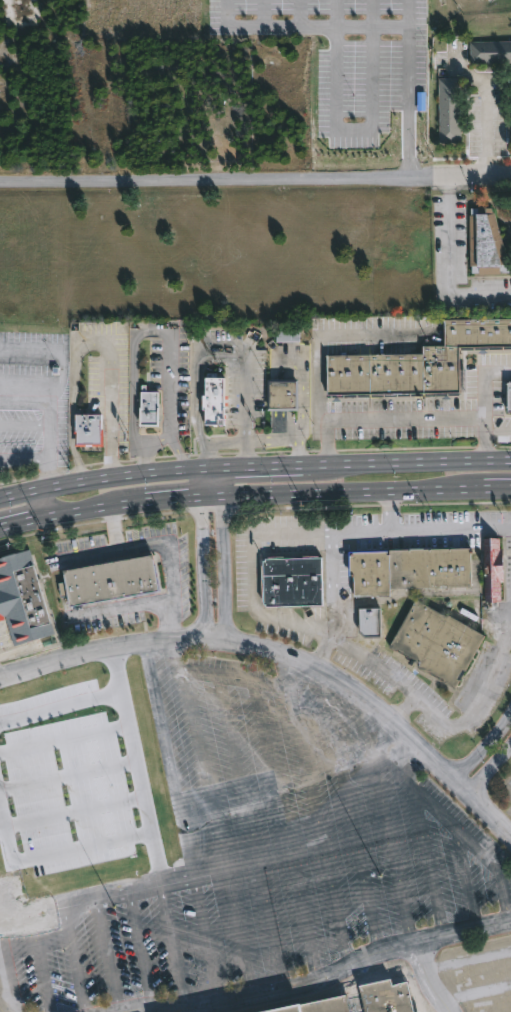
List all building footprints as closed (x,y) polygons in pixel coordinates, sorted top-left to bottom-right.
[(470,41),(510,40),(510,63),(470,63),(470,41)] [(462,142),(440,142),(438,78),(461,77),(462,142)] [(487,206),(487,208),(492,208),(494,213),(495,213),(507,253),(505,253),(510,272),(500,273),(501,275),(479,275),(479,273),(472,273),(472,267),(471,267),(470,216),(471,216),(471,208),(487,206)] [(445,318),(510,316),(510,344),(460,345),(460,391),(329,393),(328,354),(424,352),(424,345),(446,344),(445,318)] [(276,342),(300,342),(300,328),(276,328),(276,342)] [(216,372),(216,376),(225,376),(224,423),(206,423),(206,408),(203,408),(203,394),(206,394),(206,376),(207,372),(216,372)] [(270,409),(268,409),(268,378),(299,378),(299,409),(270,409)] [(160,424),(141,424),(142,384),(147,384),(146,390),(159,391),(160,424)] [(104,413),(103,446),(75,445),(76,433),(74,432),(74,425),(76,425),(76,413),(104,413)] [(499,536),(499,548),(505,548),(506,581),(502,581),(502,601),(485,601),(483,536),(499,536)] [(472,559),(472,585),(391,587),(391,595),(355,596),(356,574),(351,574),(350,551),(472,547),(472,559)] [(8,618),(0,621),(0,558),(29,549),(34,564),(52,622),(55,633),(52,634),(53,638),(55,638),(56,641),(44,646),(42,641),(51,638),(51,634),(17,645),(8,618)] [(160,590),(76,604),(74,594),(61,596),(59,582),(66,581),(64,568),(153,553),(160,590)] [(322,557),(323,604),(267,606),(265,602),(264,602),(263,562),(267,561),(267,559),(322,557)] [(418,599),(447,617),(449,614),(486,636),(457,686),(419,665),(421,663),(415,659),(417,657),(400,646),(398,648),(391,643),(418,599)] [(381,608),(382,635),(366,635),(361,629),(360,608),(381,608)] [(349,996),(352,1011),(272,1011),(349,996)]
